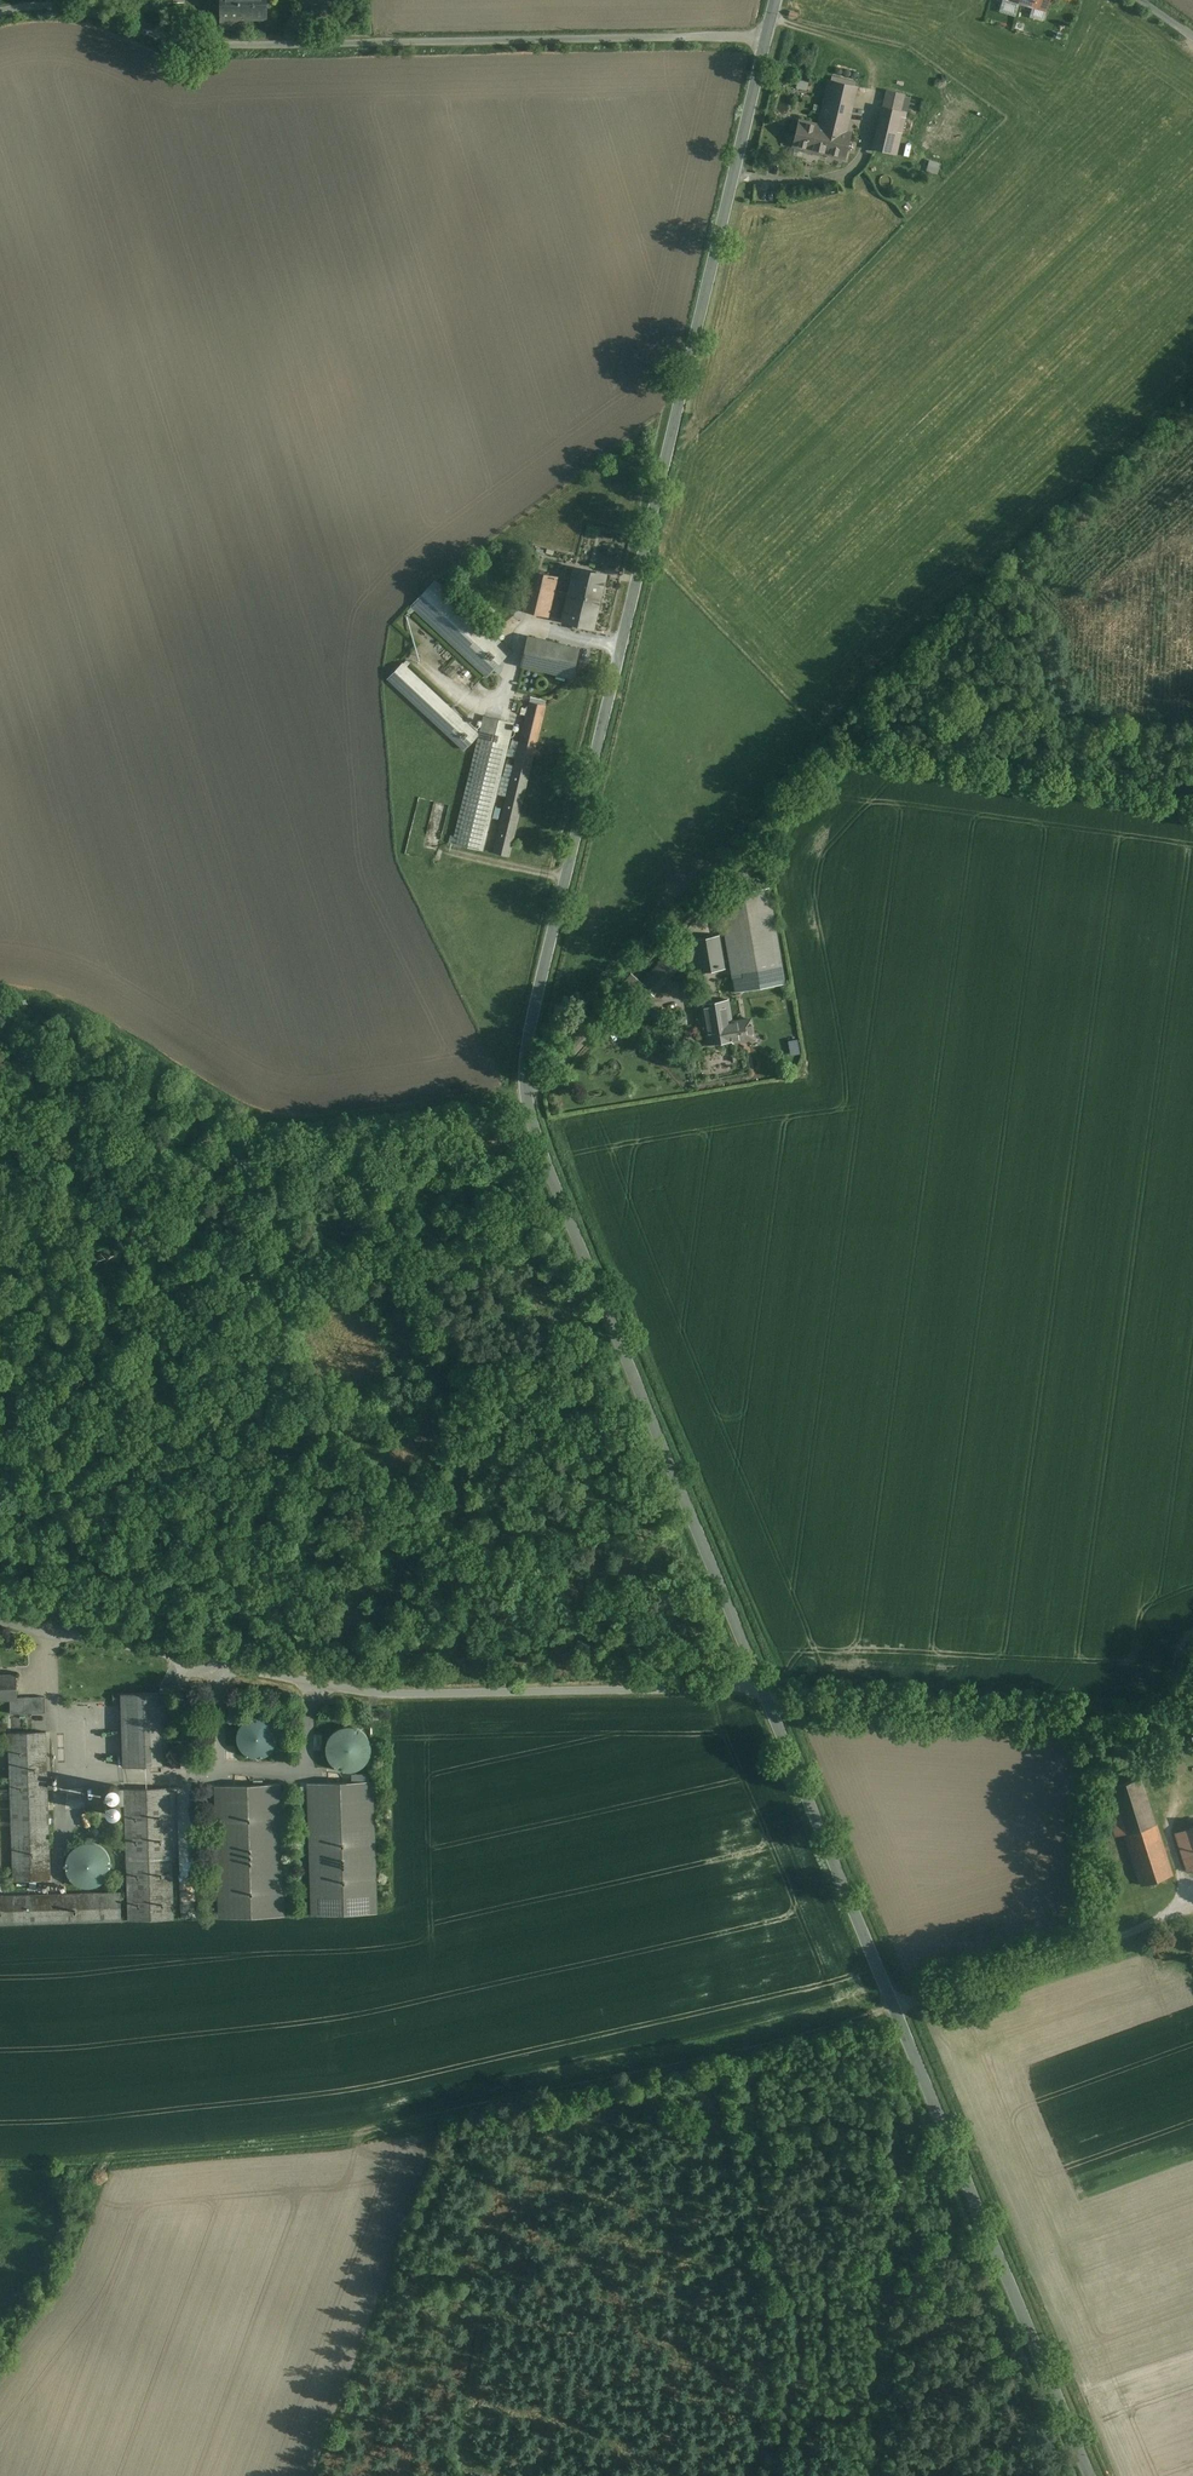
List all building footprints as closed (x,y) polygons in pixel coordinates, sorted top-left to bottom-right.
[(266,0),(219,0),(220,33),(247,33),(247,22),(266,21),(266,0)] [(830,80),(819,126),(845,132),(856,87),(830,80)] [(887,91),(884,107),(900,111),(904,94),(887,91)] [(900,111),(884,107),(873,150),(895,155),(906,112),(900,111)] [(819,126),(797,120),(791,145),(844,157),(850,133),(845,132),(819,126)] [(605,576),(575,568),(569,594),(599,601),(605,576)] [(529,570),(520,610),(548,617),(558,577),(529,570)] [(435,581),(412,606),(488,677),(511,652),(435,581)] [(599,601),(569,594),(562,621),(593,628),(599,601)] [(579,649),(528,637),(521,665),(572,677),(579,649)] [(402,663),(388,679),(465,750),(479,735),(402,663)] [(545,705),(530,702),(494,853),(509,856),(545,705)] [(513,723),(484,716),(453,843),(482,850),(513,723)] [(735,992),(785,983),(769,888),(719,896),(735,992)] [(720,935),(692,940),(695,958),(697,973),(726,968),(720,935)] [(679,966),(695,958),(692,940),(667,954),(668,956),(679,966)] [(668,956),(643,984),(644,985),(643,985),(650,992),(653,994),(679,966),(668,956)] [(650,992),(643,985),(635,994),(642,1000),(650,992)] [(727,1000),(702,1004),(709,1044),(734,1040),(731,1023),(727,1000)] [(751,1019),(731,1023),(734,1040),(739,1039),(741,1040),(754,1038),(751,1019)] [(791,1040),(792,1054),(802,1053),(801,1039),(791,1040)] [(10,1700),(10,1697),(16,1697),(15,1675),(0,1676),(0,1701),(10,1700)] [(166,1692),(121,1694),(123,1767),(169,1765),(166,1692)] [(16,1697),(10,1697),(10,1700),(11,1714),(45,1713),(45,1697),(16,1697)] [(240,1727),(238,1731),(237,1735),(237,1739),(238,1743),(239,1747),(242,1751),(245,1754),(249,1756),(253,1757),(257,1758),(261,1757),(265,1756),(269,1754),(272,1751),(275,1748),(276,1744),(277,1740),(277,1735),(277,1731),(275,1727),(273,1724),(269,1721),(266,1719),(262,1717),(258,1717),(253,1717),(249,1719),(245,1721),(242,1723),(240,1727)] [(332,1734),(329,1738),(327,1742),(326,1746),(326,1750),(327,1754),(328,1758),(330,1762),(333,1765),(337,1768),(340,1770),(345,1771),(349,1771),(353,1771),(357,1770),(361,1768),(364,1765),(367,1762),(369,1758),(371,1754),(371,1750),(371,1746),(370,1741),(368,1738),(366,1734),(362,1731),(359,1729),(355,1727),(351,1727),(346,1727),(342,1727),(338,1729),(335,1731),(332,1734)] [(47,1732),(8,1733),(13,1881),(51,1880),(47,1732)] [(1110,1787),(1125,1834),(1155,1824),(1140,1777),(1110,1787)] [(372,1782),(308,1784),(313,1915),(376,1913),(372,1782)] [(279,1784),(216,1786),(220,1918),(284,1916),(279,1784)] [(106,1791),(106,1793),(107,1795),(108,1797),(109,1798),(111,1799),(113,1799),(115,1799),(116,1799),(118,1798),(119,1796),(120,1794),(120,1793),(120,1791),(120,1789),(119,1787),(117,1786),(116,1785),(114,1785),(112,1785),(110,1785),(109,1787),(107,1788),(106,1790),(106,1791)] [(169,1788),(124,1790),(129,1921),(174,1919),(169,1788)] [(110,1802),(109,1803),(108,1804),(107,1806),(106,1808),(106,1810),(107,1812),(108,1813),(110,1815),(111,1815),(113,1816),(115,1816),(117,1815),(118,1814),(120,1813),(120,1811),(121,1809),(121,1807),(120,1805),(119,1804),(118,1803),(116,1802),(114,1801),(112,1801),(110,1802)] [(1155,1824),(1125,1834),(1142,1885),(1172,1876),(1155,1824)] [(1176,1834),(1188,1870),(1192,1868),(1192,1829),(1176,1834)] [(69,1853),(68,1856),(66,1860),(66,1864),(66,1867),(66,1871),(67,1874),(69,1878),(71,1881),(74,1883),(77,1885),(81,1887),(84,1888),(88,1888),(92,1888),(96,1887),(99,1886),(102,1883),(105,1881),(107,1878),(109,1875),(110,1871),(111,1867),(111,1864),(110,1860),(109,1857),(107,1853),(105,1850),(102,1848),(99,1846),(96,1844),(92,1843),(88,1843),(85,1843),(81,1844),(78,1845),(74,1847),(72,1850),(69,1853)] [(0,1896),(0,1924),(121,1921),(120,1892),(0,1896)]
